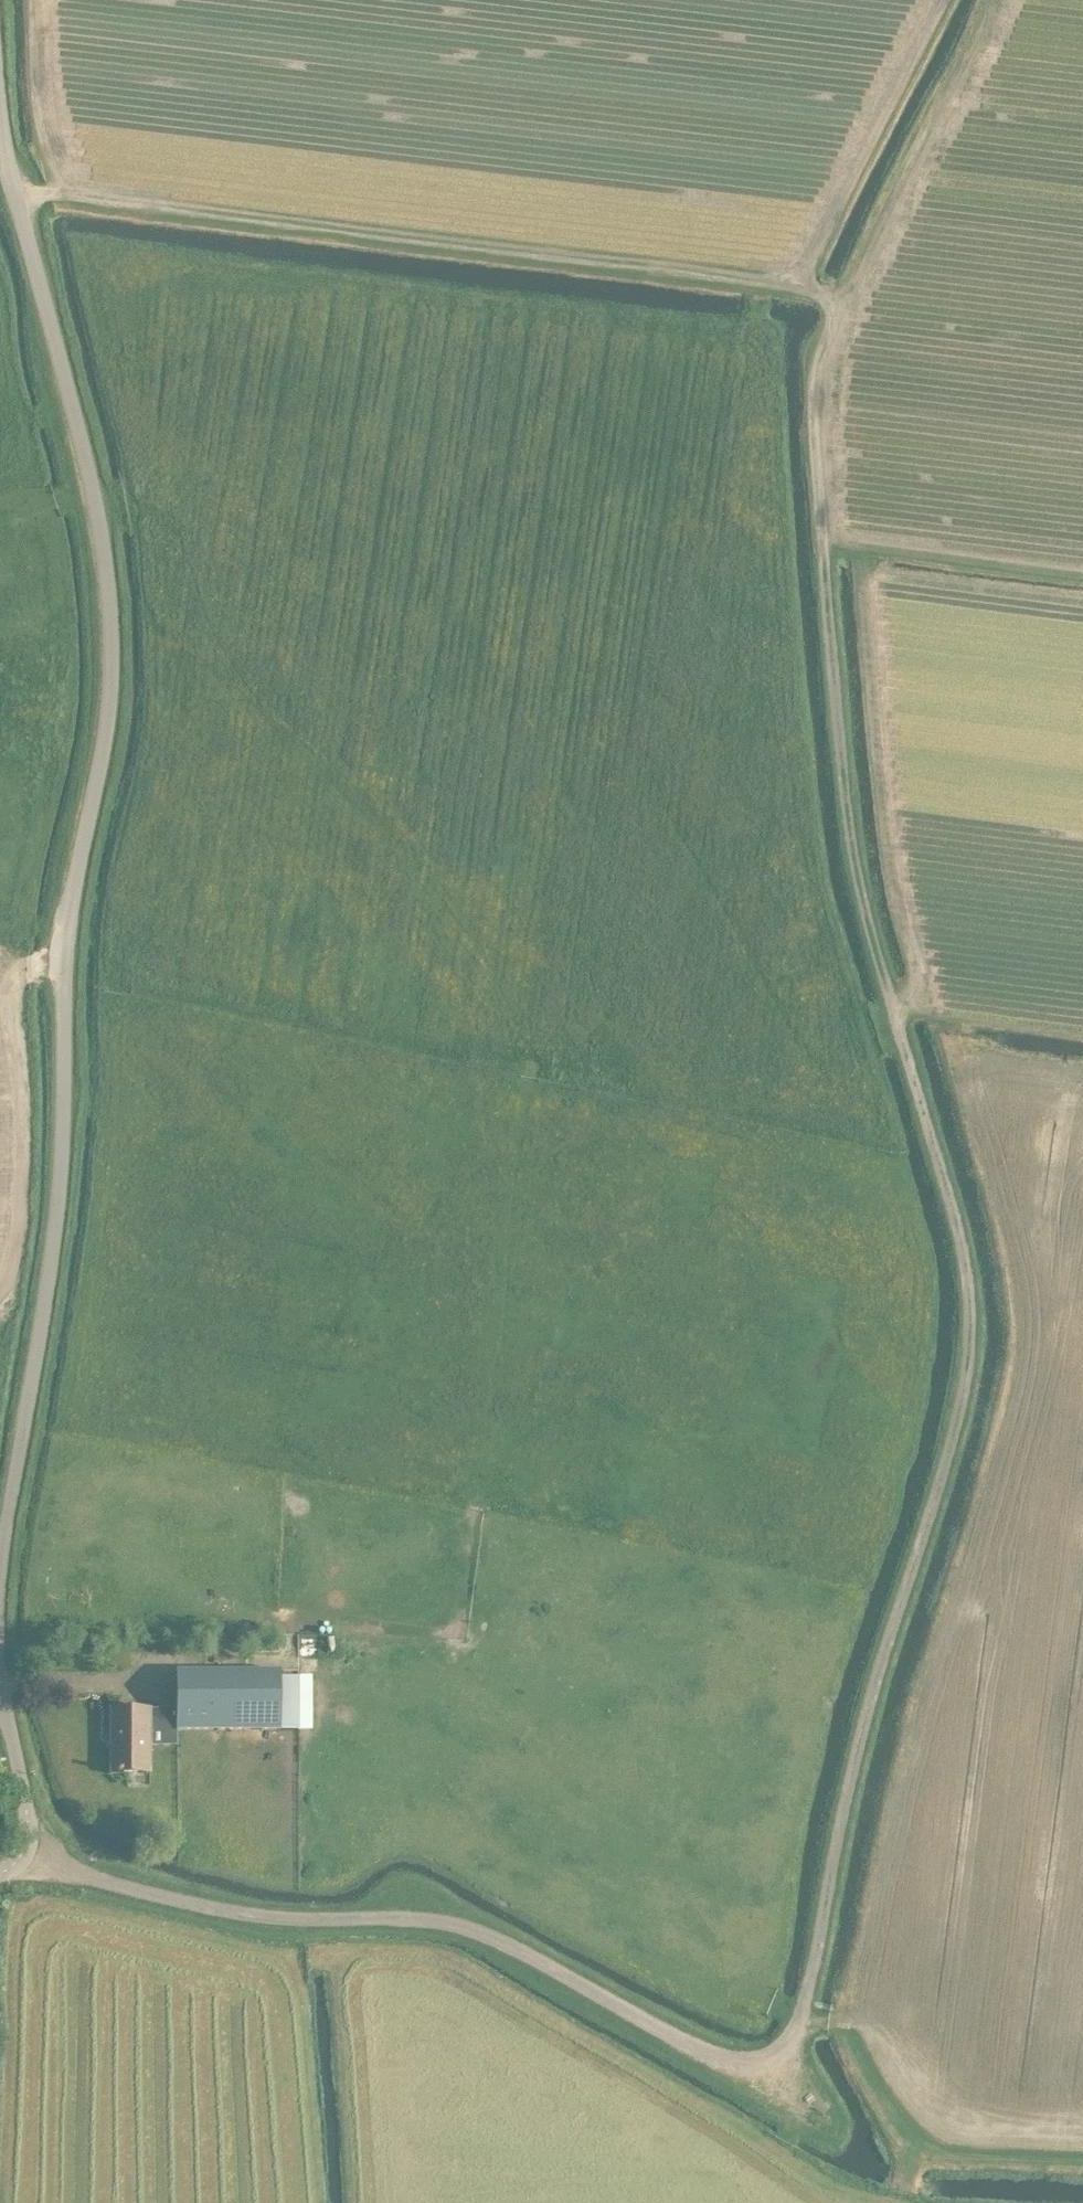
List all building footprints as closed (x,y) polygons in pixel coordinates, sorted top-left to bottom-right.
[(173,1706),(147,1706),(147,1705),(107,1705),(107,1771),(147,1771),(147,1742),(173,1742),(173,1727),(277,1727),(276,1668),(173,1668),(173,1706)] [(236,1737),(228,1737),(228,1747),(236,1747),(236,1737)]
